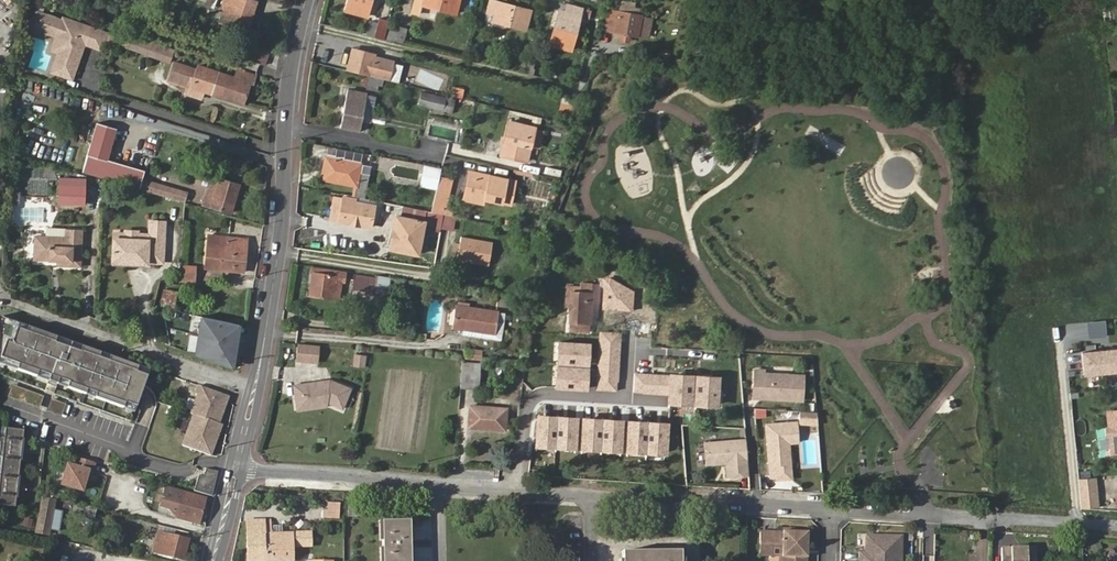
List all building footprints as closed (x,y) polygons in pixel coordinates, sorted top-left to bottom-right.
[(224,5),(228,6),(222,24),(249,32),(259,0),(226,0),(224,5)] [(346,12),(367,18),(372,0),(350,0),(346,12)] [(422,5),(456,14),(460,0),(415,0),(412,12),(420,14),(422,5)] [(494,21),(528,30),(533,11),(492,0),(491,0),(488,12),(495,14),(494,21)] [(613,33),(646,39),(650,18),(638,16),(639,9),(635,8),(636,2),(622,0),(619,0),(617,12),(613,33)] [(424,7),(422,15),(434,19),(437,10),(424,7)] [(33,19),(28,21),(34,34),(40,31),(58,38),(61,43),(50,72),(70,79),(83,44),(99,50),(105,34),(62,19),(61,21),(54,19),(55,17),(47,14),(46,16),(41,14),(42,10),(37,8),(33,19)] [(560,13),(551,48),(572,54),(583,12),(568,8),(567,15),(560,13)] [(605,31),(613,33),(617,12),(609,11),(605,31)] [(374,37),(383,39),(388,20),(379,18),(374,37)] [(130,32),(125,46),(168,61),(170,55),(174,56),(176,50),(156,43),(156,42),(130,32)] [(61,43),(58,38),(52,54),(56,56),(61,43)] [(251,61),(266,67),(271,51),(260,47),(256,56),(253,55),(251,61)] [(387,81),(393,61),(374,56),(374,54),(352,49),(346,71),(387,81)] [(195,78),(190,93),(202,97),(204,91),(243,104),(250,84),(254,85),(257,78),(241,72),(238,80),(203,68),(202,71),(176,62),(170,79),(188,85),(191,76),(195,78)] [(451,95),(463,99),(466,89),(453,85),(451,95)] [(348,90),(341,127),(360,130),(367,93),(348,90)] [(421,94),(417,105),(451,114),(454,102),(421,94)] [(367,121),(374,121),(376,95),(369,95),(367,121)] [(574,112),(575,98),(562,97),(561,111),(574,112)] [(116,129),(97,123),(83,173),(140,189),(145,171),(107,160),(116,129)] [(502,142),(507,143),(504,158),(524,163),(532,129),(506,123),(502,142)] [(359,153),(323,146),(321,156),(357,163),(359,153)] [(357,163),(321,156),(316,180),(352,186),(355,171),(357,163)] [(549,169),(548,175),(562,177),(563,171),(549,169)] [(352,186),(350,196),(360,199),(364,173),(355,171),(352,186)] [(516,181),(471,171),(464,199),(484,204),(485,199),(511,205),(516,181)] [(212,177),(204,203),(231,211),(240,185),(212,177)] [(440,205),(447,180),(436,177),(427,211),(444,216),(446,206),(440,205)] [(84,180),(61,179),(60,203),(83,204),(84,180)] [(141,187),(185,201),(187,192),(143,179),(141,187)] [(336,197),(331,220),(371,228),(375,206),(355,202),(355,199),(344,197),(344,199),(336,197)] [(425,222),(394,215),(392,228),(395,228),(390,248),(419,255),(425,222)] [(146,238),(162,238),(163,225),(147,224),(146,238)] [(57,265),(79,266),(81,230),(50,229),(49,238),(34,237),(33,260),(57,262),(57,265)] [(112,237),(112,242),(134,243),(135,237),(135,234),(123,234),(123,237),(112,237)] [(111,265),(145,266),(161,267),(162,238),(146,238),(135,237),(134,243),(112,242),(111,265)] [(248,240),(209,237),(208,246),(215,247),(213,269),(245,272),(248,240)] [(462,238),(458,261),(489,265),(491,242),(462,238)] [(215,247),(208,246),(206,269),(213,269),(215,247)] [(195,264),(181,264),(180,279),(194,280),(195,264)] [(343,283),(345,272),(324,269),(323,275),(313,274),(309,296),(338,300),(341,282),(343,283)] [(354,276),(352,288),(393,295),(394,292),(403,293),(404,283),(354,276)] [(589,333),(592,286),(580,286),(580,289),(580,293),(571,292),(570,302),(568,332),(589,333)] [(565,302),(570,302),(571,292),(580,293),(580,289),(566,288),(565,302)] [(175,308),(178,291),(164,289),(161,306),(175,308)] [(497,309),(507,310),(508,306),(519,307),(519,300),(512,300),(498,298),(497,309)] [(455,331),(464,332),(472,333),(494,335),(496,311),(468,309),(468,306),(458,305),(458,308),(457,308),(455,331)] [(472,333),(464,332),(464,338),(502,341),(505,312),(496,311),(494,335),(472,333)] [(246,325),(203,316),(197,355),(238,370),(246,325)] [(0,359),(0,362),(135,411),(150,369),(20,323),(13,344),(6,342),(0,359)] [(622,334),(599,333),(596,391),(619,393),(622,334)] [(558,368),(591,369),(592,344),(560,342),(558,368)] [(317,362),(319,346),(297,344),(296,360),(317,362)] [(465,359),(480,361),(481,352),(467,350),(465,359)] [(1082,353),(1084,377),(1116,374),(1116,350),(1082,353)] [(354,366),(366,367),(367,354),(355,353),(354,366)] [(463,363),(460,388),(472,389),(475,364),(463,363)] [(557,390),(590,391),(591,369),(558,368),(557,390)] [(801,401),(802,375),(764,373),(764,369),(754,369),(752,399),(801,401)] [(668,375),(634,374),(633,395),(668,396),(668,375)] [(722,410),(723,377),(668,375),(668,396),(667,408),(722,410)] [(343,412),(353,388),(330,379),(293,384),(297,411),(327,406),(343,412)] [(12,385),(9,398),(40,407),(44,395),(12,385)] [(232,397),(200,386),(191,414),(193,414),(222,424),(232,397)] [(470,405),(468,426),(504,431),(506,408),(470,405)] [(766,417),(766,408),(755,409),(756,418),(766,417)] [(1107,411),(1110,454),(1116,453),(1116,410),(1107,411)] [(556,413),(538,412),(537,445),(555,446),(556,413)] [(816,423),(815,413),(803,412),(802,423),(816,423)] [(577,414),(559,413),(558,446),(576,447),(577,414)] [(603,414),(585,413),(583,446),(601,447),(603,414)] [(222,424),(193,414),(182,445),(214,456),(225,425),(222,424)] [(624,416),(606,415),(605,448),(623,449),(624,416)] [(648,418),(630,418),(629,451),(647,451),(648,418)] [(669,419),(651,419),(650,452),(668,452),(669,419)] [(800,445),(797,421),(765,424),(771,477),(794,475),(791,446),(800,445)] [(1,428),(0,440),(0,505),(15,507),(23,430),(1,428)] [(747,477),(744,439),(702,443),(704,467),(725,465),(726,479),(747,477)] [(94,470),(70,463),(63,487),(87,494),(94,470)] [(204,476),(199,475),(194,490),(211,495),(217,471),(206,468),(204,476)] [(1079,479),(1082,509),(1101,508),(1098,478),(1079,479)] [(206,497),(165,486),(160,505),(167,507),(177,517),(200,522),(206,497)] [(43,499),(36,535),(48,537),(56,502),(43,499)] [(340,519),(340,504),(334,504),(329,504),(329,512),(324,512),(324,519),(340,519)] [(348,507),(349,518),(360,518),(360,507),(348,507)] [(99,514),(78,508),(76,518),(97,524),(99,514)] [(34,528),(35,520),(24,518),(22,526),(34,528)] [(249,560),(264,560),(294,559),(293,547),(310,546),(309,530),(269,533),(270,520),(246,522),(249,560)] [(384,560),(411,560),(410,522),(384,522),(384,560)] [(783,560),(808,560),(808,534),(783,533),(783,535),(762,534),(760,549),(783,550),(783,560)] [(152,555),(180,560),(183,560),(188,543),(157,536),(152,555)] [(901,540),(866,539),(865,555),(860,555),(859,560),(900,560),(901,540)] [(1000,547),(1000,560),(1034,560),(1034,547),(1000,547)] [(783,550),(760,549),(760,558),(778,560),(783,560),(783,550)] [(623,560),(681,560),(681,552),(623,552),(623,560)]
